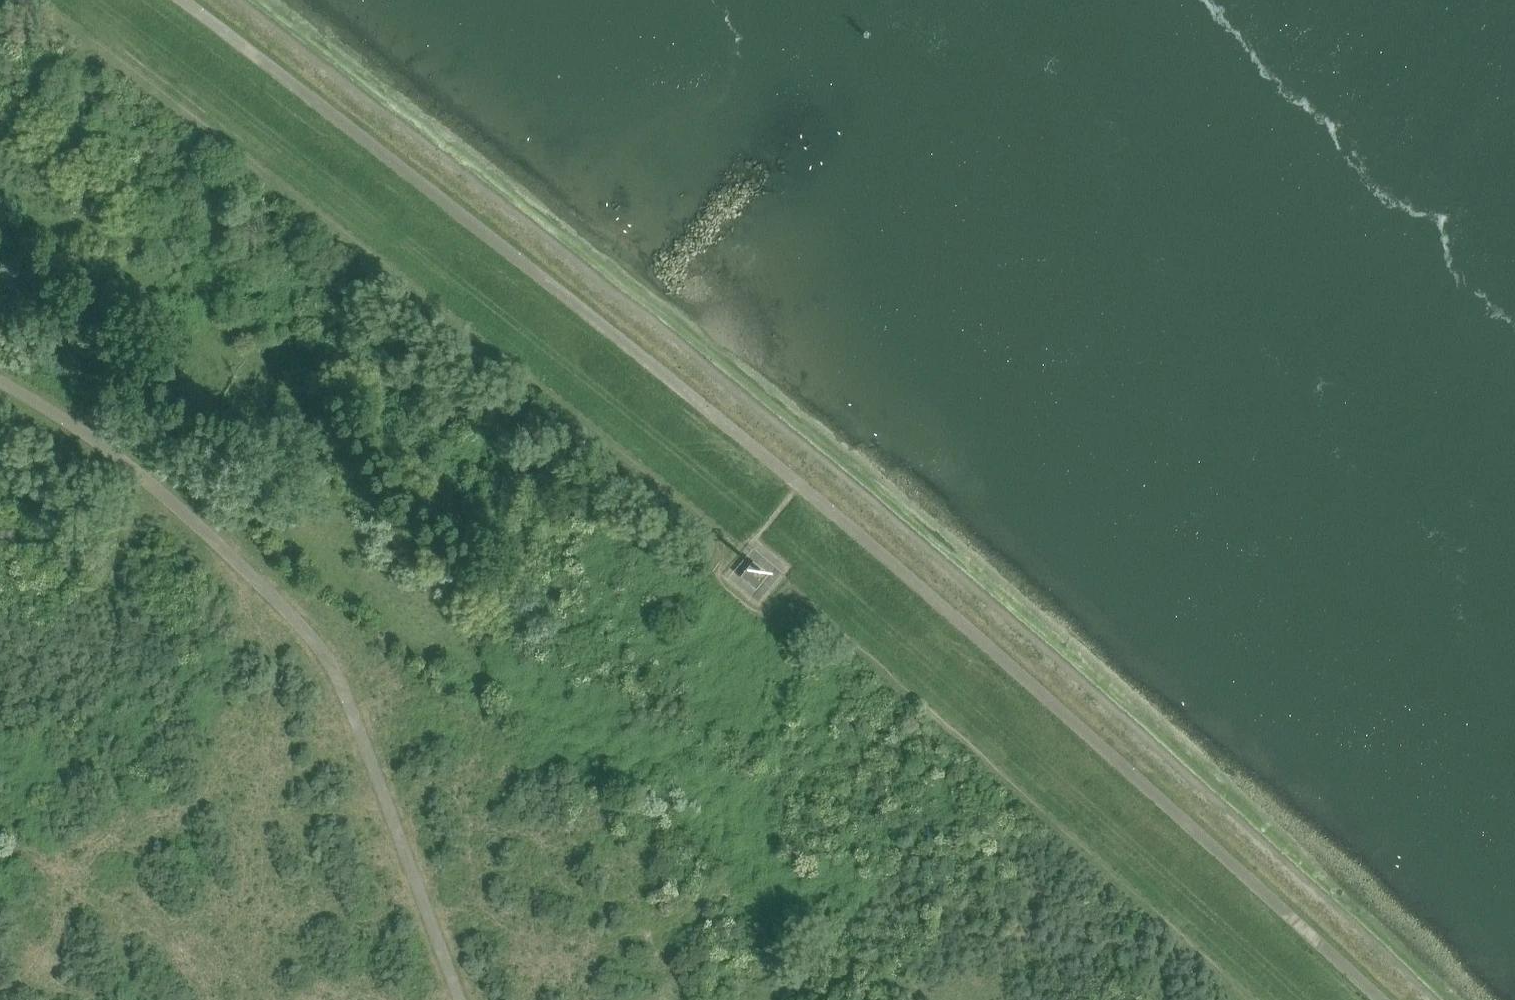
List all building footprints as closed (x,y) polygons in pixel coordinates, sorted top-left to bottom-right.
[(756,590),(769,575),(753,562),(740,577),(756,590)]
